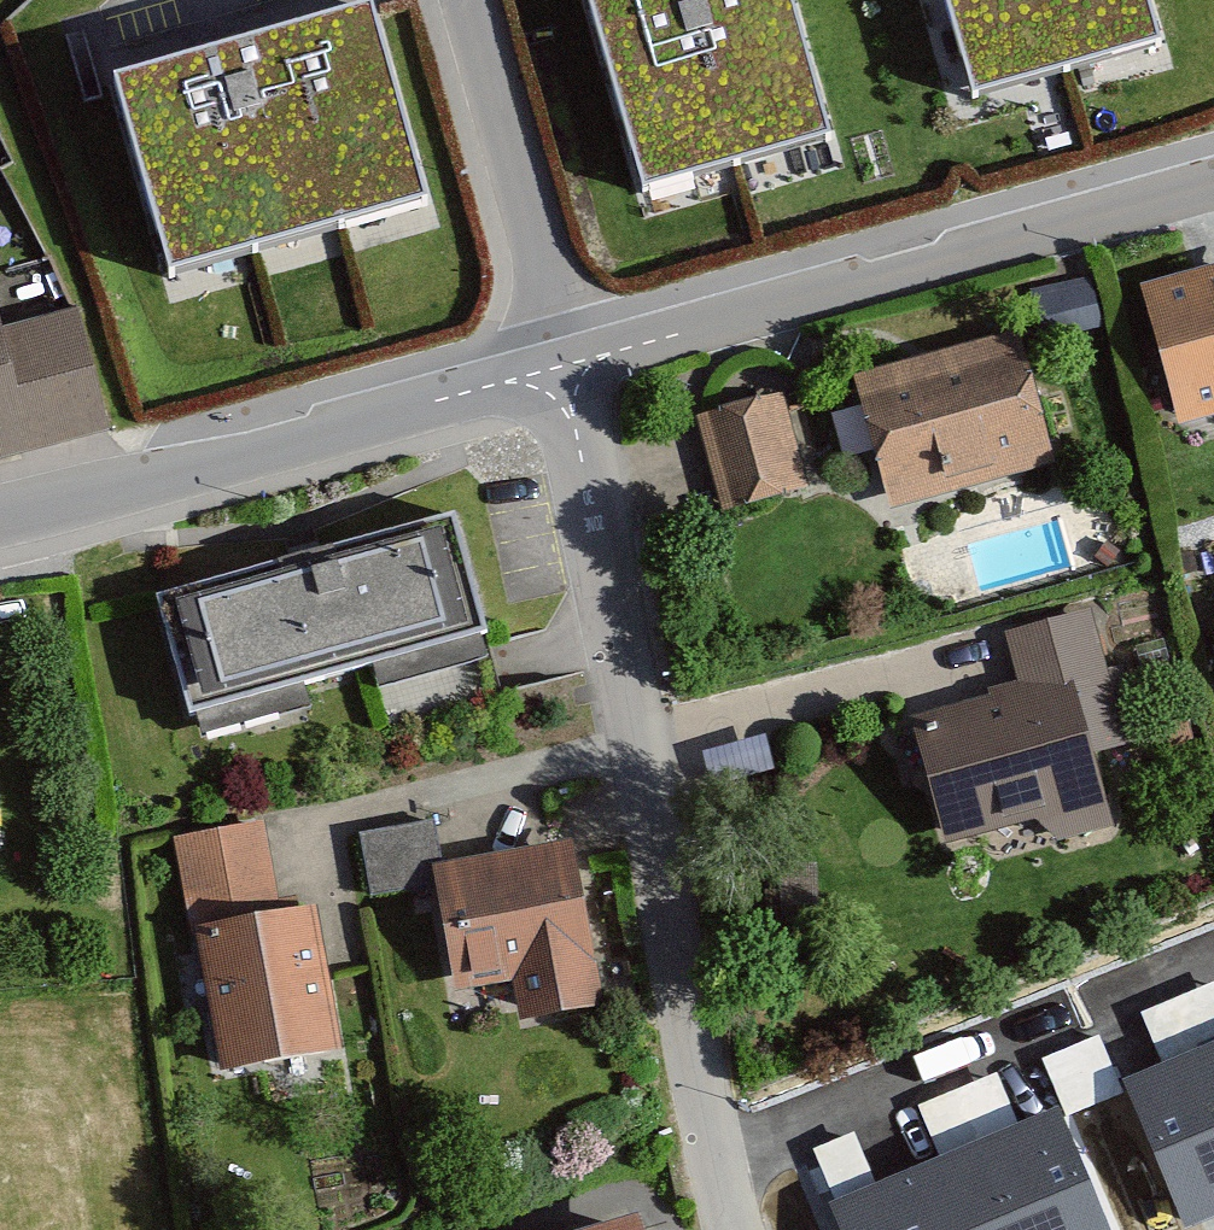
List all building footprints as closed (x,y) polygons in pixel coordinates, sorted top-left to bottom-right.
[(641,211),(823,157),(776,0),(578,0),(641,211)] [(964,112),(1150,61),(1133,0),(933,0),(964,112)] [(352,30),(98,101),(152,296),(407,225),(352,30)] [(1162,285),(1189,420),(1213,415),(1213,275),(1162,285)] [(0,293),(0,447),(118,414),(85,296),(9,317),(2,293),(0,293)] [(1040,332),(869,374),(898,492),(1069,450),(1040,332)] [(791,391),(700,415),(726,510),(817,485),(791,391)] [(478,514),(173,600),(208,725),(513,639),(478,514)] [(1103,605),(1003,629),(1020,697),(927,719),(958,850),(1120,812),(1093,698),(1124,691),(1103,605)] [(450,885),(445,857),(439,820),(364,832),(376,898),(450,885)] [(599,830),(445,857),(450,885),(469,988),(530,977),(538,1024),(630,1009),(599,830)] [(272,831),(191,843),(227,1073),(339,1055),(316,906),(284,911),(272,831)] [(1138,1087),(1193,1222),(1213,1213),(1213,1055),(1138,1087)] [(839,1203),(850,1229),(1099,1229),(1052,1116),(839,1203)] [(600,1229),(661,1229),(658,1216),(600,1229)]
